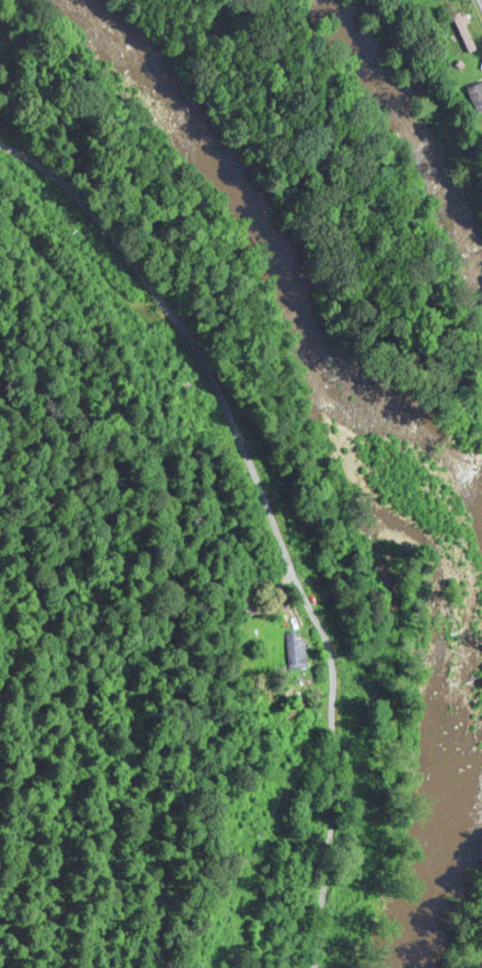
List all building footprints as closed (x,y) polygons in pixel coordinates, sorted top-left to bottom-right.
[(455,12),(470,50),(479,46),(465,8),(455,12)] [(471,86),(481,109),(481,80),(471,86)]
